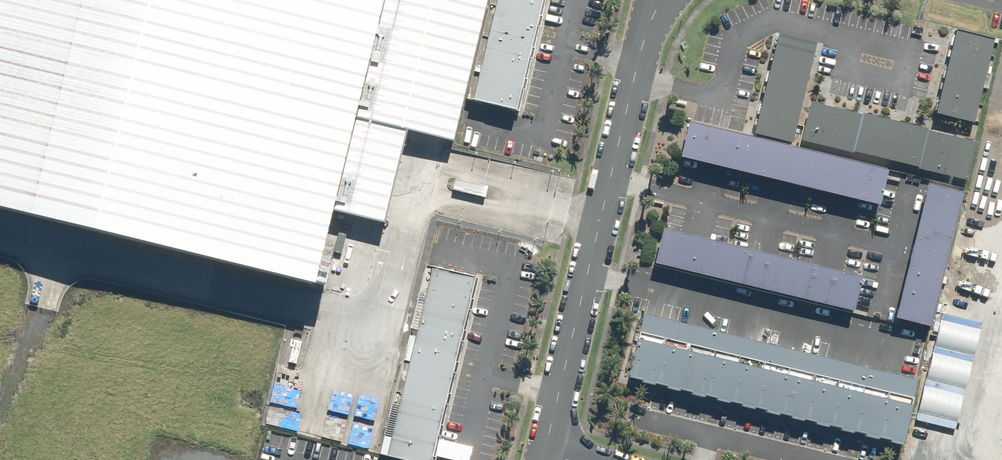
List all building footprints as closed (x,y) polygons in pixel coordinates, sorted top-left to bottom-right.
[(317,296),(324,268),(310,265),(323,211),(328,191),(333,171),(339,147),(345,119),(352,91),(359,65),(365,40),(371,15),(374,0),(0,0),(0,220),(317,296)] [(323,211),(379,225),(401,136),(445,145),(481,0),(374,0),(371,15),(365,40),(359,65),(352,91),(345,119),(339,147),(333,171),(328,191),(323,211)] [(486,26),(531,36),(540,0),(492,0),(486,26)] [(531,36),(486,26),(477,64),(522,75),(531,36)] [(996,41),(953,31),(934,114),(977,124),(996,41)] [(818,41),(779,32),(756,133),(795,142),(818,41)] [(522,75),(477,64),(468,103),(513,113),(522,75)] [(977,141),(812,103),(803,144),(967,182),(977,141)] [(716,134),(683,126),(679,144),(712,151),(716,134)] [(749,141),(716,134),(712,151),(745,159),(749,141)] [(782,149),(749,141),(745,159),(778,167),(782,149)] [(712,151),(679,144),(674,161),(708,169),(712,151)] [(815,157),(782,149),(778,167),(811,174),(815,157)] [(745,159),(712,151),(708,169),(741,176),(745,159)] [(848,165),(815,157),(811,174),(844,182),(848,165)] [(778,167),(745,159),(741,176),(774,184),(778,167)] [(881,172),(848,165),(844,182),(877,190),(881,172)] [(811,174),(778,167),(774,184),(807,192),(811,174)] [(844,182),(811,174),(807,192),(840,200),(844,182)] [(877,190),(844,182),(840,200),(873,207),(877,190)] [(922,186),(914,221),(931,224),(939,190),(922,186)] [(939,190),(931,224),(948,228),(956,194),(939,190)] [(914,221),(906,255),(923,258),(931,224),(914,221)] [(931,224),(923,258),(940,262),(948,228),(931,224)] [(692,241),(659,233),(655,250),(688,258),(692,241)] [(725,249),(692,241),(688,258),(721,266),(725,249)] [(758,256),(725,249),(721,266),(754,274),(758,256)] [(688,258),(655,250),(651,268),(684,275),(688,258)] [(906,255),(898,289),(915,292),(923,258),(906,255)] [(791,264),(758,256),(754,274),(787,282),(791,264)] [(721,266),(688,258),(684,275),(717,283),(721,266)] [(923,258),(915,292),(932,296),(940,262),(923,258)] [(824,272),(791,264),(787,282),(820,289),(824,272)] [(754,274),(721,266),(717,283),(750,291),(754,274)] [(468,281),(423,271),(416,302),(461,312),(468,281)] [(857,280),(824,272),(820,289),(853,297),(857,280)] [(787,282),(754,274),(750,291),(783,299),(787,282)] [(820,289),(787,282),(783,299),(816,307),(820,289)] [(853,297),(820,289),(816,307),(849,314),(853,297)] [(898,289),(890,323),(907,326),(915,292),(898,289)] [(915,292),(907,326),(925,330),(932,296),(915,292)] [(461,312),(416,302),(409,333),(453,343),(461,312)] [(654,318),(642,315),(625,382),(650,388),(666,321),(654,318)] [(679,324),(666,321),(650,388),(675,394),(691,327),(679,324)] [(704,330),(691,327),(675,394),(700,400),(716,333),(704,330)] [(453,343),(409,333),(401,364),(446,374),(453,343)] [(728,335),(716,333),(700,400),(725,406),(741,338),(728,335)] [(753,341),(741,338),(725,406),(749,412),(766,344),(753,341)] [(778,347),(766,344),(749,412),(774,418),(790,350),(778,347)] [(803,353),(790,350),(774,418),(799,424),(815,356),(803,353)] [(828,359),(815,356),(799,424),(824,430),(840,362),(828,359)] [(852,365),(840,362),(824,430),(848,436),(865,368),(852,365)] [(446,374),(401,364),(394,395),(439,406),(446,374)] [(877,371),(865,368),(848,436),(873,442),(890,374),(877,371)] [(902,377),(890,374),(873,442),(898,447),(914,380),(902,377)] [(439,406),(394,395),(387,426),(432,437),(439,406)] [(387,426),(380,457),(392,459),(427,459),(432,437),(387,426)]
